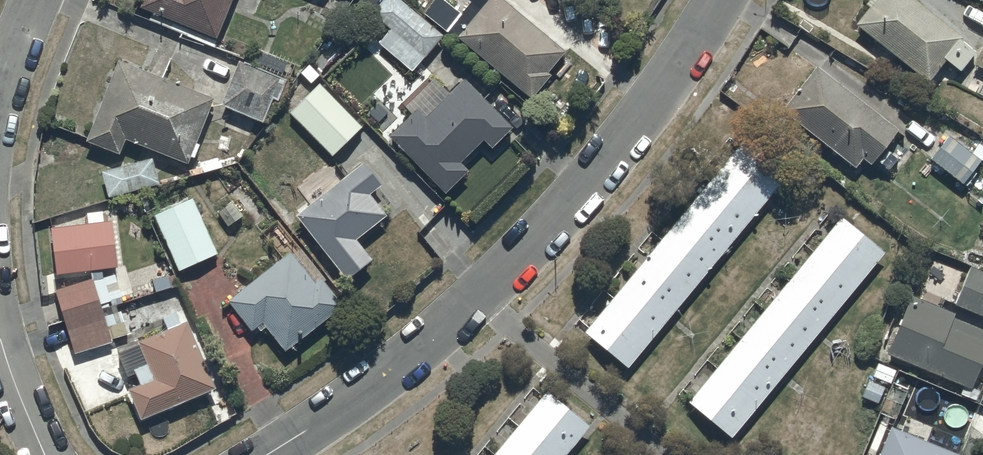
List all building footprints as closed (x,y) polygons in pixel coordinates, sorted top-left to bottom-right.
[(139,3),(216,35),(231,0),(141,0),(139,3)] [(404,0),(379,0),(370,11),(390,27),(380,39),(413,66),(442,31),(404,0)] [(450,0),(430,0),(425,8),(446,26),(460,8),(450,0)] [(508,0),(482,0),(456,31),(531,93),(551,69),(547,66),(563,46),(508,0)] [(920,0),(868,0),(869,1),(855,18),(928,76),(945,55),(960,66),(975,47),(958,34),(960,31),(920,0)] [(973,61),(982,65),(982,41),(973,61)] [(263,67),(237,56),(221,102),(263,118),(273,94),(277,96),(285,76),(288,77),(295,60),(270,50),(263,67)] [(213,94),(118,56),(85,135),(120,149),(126,134),(187,158),(213,94)] [(896,109),(831,56),(822,67),(816,62),(782,104),(855,163),(862,154),(870,160),(898,124),(889,117),(896,109)] [(512,123),(465,75),(448,90),(432,74),(404,102),(412,110),(390,132),(445,188),(468,165),(461,158),(483,136),(491,143),(512,123)] [(317,79),(289,108),(332,152),(362,123),(317,79)] [(948,132),(929,156),(963,181),(970,172),(982,182),(982,164),(977,160),(980,156),(948,132)] [(777,185),(724,143),(579,328),(633,370),(777,185)] [(151,155),(101,167),(107,192),(157,180),(151,155)] [(362,159),(296,211),(346,275),(371,256),(355,235),(386,211),(369,189),(379,181),(362,159)] [(216,249),(192,196),(153,212),(178,267),(216,249)] [(86,220),(50,223),(54,271),(90,268),(90,275),(102,274),(101,265),(115,264),(111,217),(104,217),(103,208),(86,209),(86,220)] [(842,211),(684,396),(730,435),(888,250),(842,211)] [(290,247),(228,296),(250,328),(256,323),(260,328),(266,323),(284,346),(343,301),(322,273),(315,279),(290,247)] [(909,292),(886,350),(970,385),(982,353),(982,270),(969,264),(950,309),(909,292)] [(92,277),(54,287),(73,350),(111,340),(109,336),(127,331),(120,307),(101,312),(92,277)] [(215,382),(186,316),(138,337),(139,340),(117,350),(128,374),(135,371),(140,381),(127,386),(141,415),(215,382)] [(486,454),(569,454),(596,426),(550,385),(486,454)] [(928,439),(933,428),(908,418),(904,428),(891,423),(877,454),(959,454),(960,452),(928,439)]
